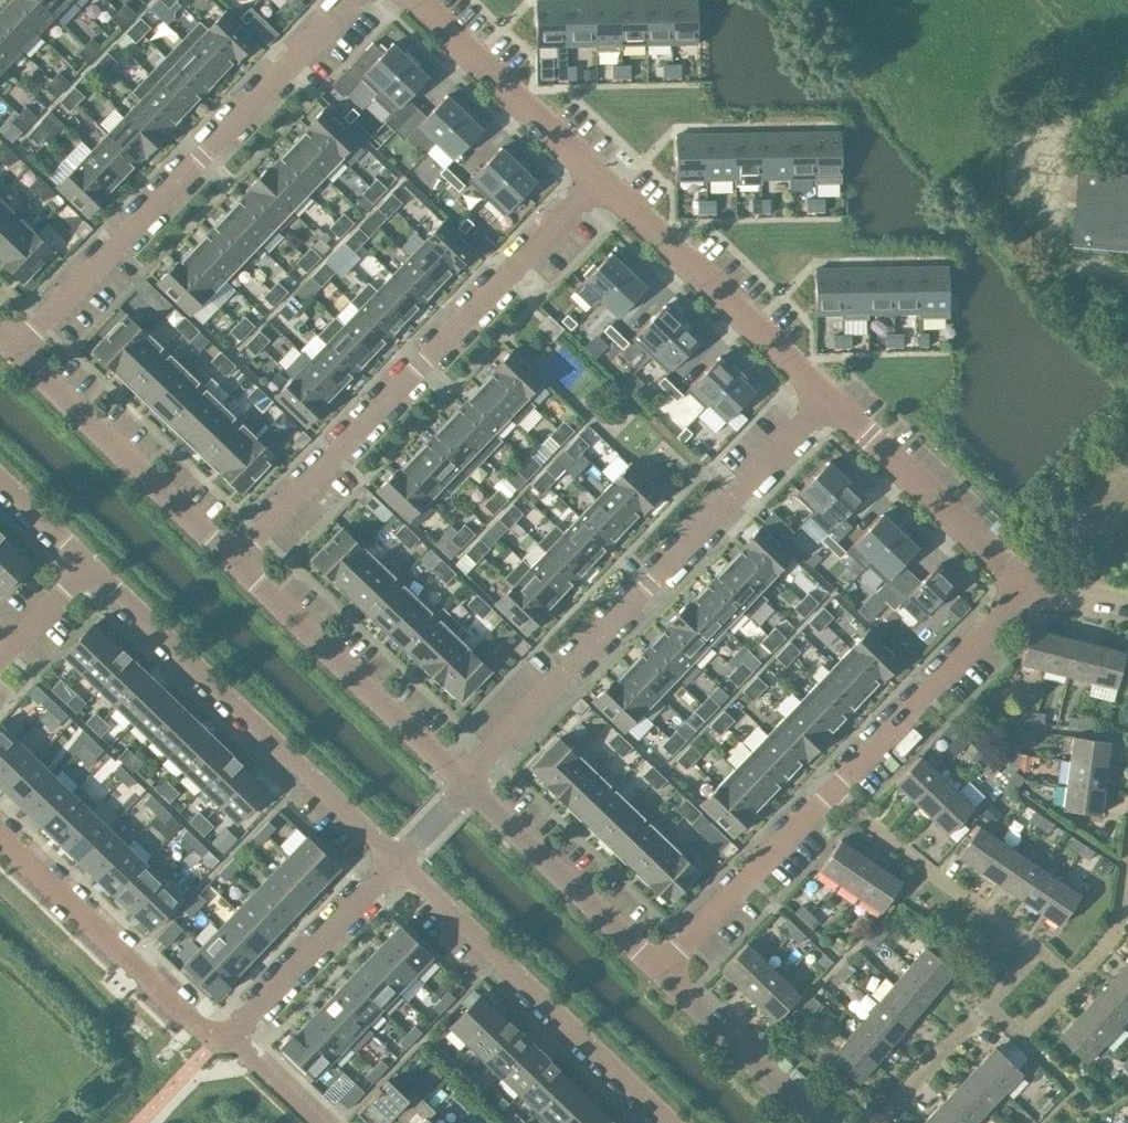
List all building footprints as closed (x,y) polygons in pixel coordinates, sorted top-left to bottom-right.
[(38,0),(14,0),(10,4),(7,2),(6,3),(38,33),(54,16),(38,0)] [(70,0),(38,0),(54,16),(70,0)] [(177,1),(176,0),(161,0),(169,8),(177,1)] [(566,0),(558,0),(536,0),(537,47),(567,46),(566,0)] [(595,0),(566,0),(567,46),(595,46),(595,51),(596,51),(595,0)] [(620,0),(595,0),(596,51),(621,50),(620,0)] [(646,0),(620,0),(621,50),(622,50),(622,45),(646,45),(646,0)] [(671,0),(646,0),(646,45),(672,44),(671,0)] [(697,0),(671,0),(672,44),(698,44),(697,0)] [(6,3),(0,9),(0,30),(21,50),(38,33),(6,3)] [(136,13),(126,3),(118,11),(129,21),(136,13)] [(256,14),(249,8),(240,18),(246,24),(256,14)] [(129,21),(118,11),(111,18),(121,28),(129,21)] [(236,58),(235,59),(238,61),(256,42),(225,12),(208,29),(207,30),(236,58)] [(151,27),(140,17),(133,25),(143,35),(151,27)] [(207,30),(208,29),(200,22),(183,40),(220,75),(235,59),(236,58),(207,30)] [(143,35),(133,25),(126,33),(136,43),(143,35)] [(0,30),(0,63),(5,67),(21,50),(0,30)] [(103,48),(93,38),(85,45),(96,55),(103,48)] [(220,75),(183,40),(167,57),(203,92),(220,75)] [(378,94),(413,58),(412,58),(410,60),(393,43),(384,52),(373,42),(331,85),(343,97),(355,85),(372,101),(375,98),(373,97),(377,93),(378,94)] [(88,63),(96,55),(85,45),(78,53),(88,63)] [(118,62),(107,52),(100,59),(110,69),(118,62)] [(203,92),(167,57),(150,74),(187,110),(203,92)] [(413,58),(378,94),(377,93),(373,97),(375,98),(392,115),(408,99),(429,77),(411,61),(413,58)] [(110,69),(100,59),(93,67),(103,77),(110,69)] [(681,64),(672,65),(672,77),(681,77),(681,64)] [(631,65),(622,66),(622,78),(631,78),(631,65)] [(672,77),(672,65),(663,65),(663,78),(672,77)] [(576,66),(567,67),(568,79),(576,79),(576,66)] [(622,78),(622,66),(613,66),(613,78),(622,78)] [(548,68),(541,67),(541,81),(550,81),(548,68)] [(568,79),(567,67),(558,67),(559,80),(568,79)] [(70,82),(60,72),(52,80),(63,90),(70,82)] [(187,110),(150,74),(133,92),(140,100),(141,99),(170,127),(187,110)] [(55,97),(63,90),(52,80),(45,87),(55,97)] [(85,96),(74,86),(67,94),(77,104),(85,96)] [(77,104),(67,94),(60,101),(70,111),(77,104)] [(436,142),(467,110),(466,110),(464,112),(447,95),(426,117),(418,125),(418,126),(436,142)] [(141,99),(140,100),(125,116),(156,146),(166,137),(163,134),(170,127),(141,99)] [(395,131),(417,108),(408,99),(392,115),(386,122),(395,131)] [(26,106),(19,114),(29,124),(37,116),(26,106)] [(325,108),(315,118),(307,127),(309,129),(310,129),(339,156),(356,139),(325,108)] [(359,114),(353,108),(343,117),(350,124),(359,114)] [(418,125),(426,117),(417,108),(395,131),(404,140),(418,126),(418,125)] [(454,160),(483,129),(465,113),(467,111),(467,110),(436,142),(454,160)] [(29,124),(19,114),(12,122),(22,132),(29,124)] [(156,146),(125,116),(108,133),(137,161),(144,154),(147,156),(156,146)] [(52,131),(41,121),(34,128),(44,138),(52,131)] [(44,138),(34,128),(27,136),(37,146),(44,138)] [(310,129),(309,129),(294,146),(323,174),(339,156),(310,129)] [(815,183),(815,132),(789,133),(790,179),(814,178),(814,183),(815,183)] [(842,183),(841,132),(815,132),(815,183),(842,183)] [(121,178),(137,161),(108,133),(92,150),(121,178)] [(761,184),(760,133),(735,134),(736,185),(761,184)] [(790,179),(789,133),(760,133),(761,184),(762,184),(762,179),(790,179)] [(707,180),(706,134),(676,135),(677,181),(707,180)] [(736,185),(735,134),(706,134),(707,180),(735,180),(735,185),(736,185)] [(2,141),(0,144),(0,159),(10,149),(2,141)] [(323,174),(294,146),(277,163),(306,191),(323,174)] [(486,198),(521,162),(519,164),(501,147),(468,181),(486,198)] [(18,156),(10,149),(0,159),(8,166),(18,156)] [(121,178),(92,150),(75,168),(104,196),(105,195),(121,178)] [(504,216),(537,181),(519,165),(521,163),(521,162),(486,198),(504,216)] [(306,191),(277,163),(270,170),(267,168),(258,178),(290,208),(306,191)] [(455,176),(446,167),(440,173),(449,183),(455,176)] [(89,216),(99,206),(107,197),(105,195),(104,196),(75,168),(58,186),(89,216)] [(1081,169),(1074,246),(1127,250),(1127,174),(1081,169)] [(36,194),(46,183),(39,176),(29,187),(36,194)] [(465,185),(455,176),(449,183),(459,192),(465,185)] [(290,208),(258,178),(249,188),(251,190),(244,197),(273,225),(290,208)] [(377,178),(370,186),(380,196),(387,188),(377,178)] [(54,191),(46,183),(36,194),(44,201),(54,191)] [(380,196),(370,186),(363,193),(373,203),(380,196)] [(392,193),(385,200),(395,210),(402,203),(392,193)] [(273,225),(244,197),(227,215),(256,243),(273,225)] [(0,198),(0,232),(17,214),(0,198)] [(825,198),(816,199),(816,211),(825,211),(825,198)] [(770,199),(762,200),(762,212),(770,212),(770,199)] [(816,211),(816,199),(807,199),(807,212),(816,211)] [(395,210),(385,200),(377,208),(388,218),(395,210)] [(716,200),(707,201),(707,213),(716,213),(716,200)] [(762,212),(762,200),(753,200),(753,213),(762,212)] [(707,213),(707,201),(698,201),(699,214),(707,213)] [(344,213),(337,220),(347,230),(354,223),(344,213)] [(17,214),(0,232),(0,257),(5,262),(34,231),(17,214)] [(256,243),(227,215),(211,232),(240,260),(256,243)] [(474,224),(467,218),(458,227),(464,234),(474,224)] [(347,230),(337,220),(330,228),(340,238),(347,230)] [(92,228),(85,221),(76,231),(83,238),(92,228)] [(455,268),(454,269),(456,271),(474,252),(443,222),(426,240),(455,268)] [(359,227),(351,235),(362,245),(369,237),(359,227)] [(54,250),(34,231),(5,262),(3,264),(22,283),(33,272),(34,273),(46,261),(45,259),(54,250)] [(240,260),(211,232),(194,249),(223,277),(240,260)] [(362,245),(351,235),(344,242),(355,252),(362,245)] [(455,268),(426,240),(409,257),(438,285),(454,269),(455,268)] [(311,247),(303,255),(314,265),(321,257),(311,247)] [(223,277),(194,249),(179,265),(178,266),(207,294),(223,277)] [(600,300),(631,268),(630,267),(628,269),(611,253),(597,267),(594,264),(583,275),(586,278),(574,291),(593,309),(601,301),(600,300)] [(307,272),(314,265),(303,255),(296,262),(307,272)] [(438,285),(409,257),(393,274),(422,302),(438,285)] [(326,261),(318,269),(329,279),(336,271),(326,261)] [(178,266),(179,265),(176,263),(158,282),(190,312),(207,294),(178,266)] [(949,318),(949,266),(918,267),(919,318),(949,318)] [(894,313),(893,267),(867,268),(868,319),(869,319),(868,314),(894,313)] [(919,318),(918,267),(893,267),(894,313),(918,313),(918,318),(919,318)] [(647,287),(629,270),(631,268),(600,300),(601,301),(618,317),(647,287)] [(842,320),(841,268),(815,269),(816,315),(841,314),(841,320),(842,320)] [(868,319),(867,268),(841,268),(842,320),(868,319)] [(329,279),(318,269),(311,276),(322,286),(329,279)] [(422,302),(393,274),(377,291),(376,291),(405,319),(422,302)] [(145,279),(136,289),(143,296),(153,286),(145,279)] [(278,281),(271,289),(281,299),(288,291),(278,281)] [(376,291),(377,291),(369,283),(351,302),(359,309),(389,336),(405,319),(376,291)] [(281,299),(271,289),(263,297),(274,307),(281,299)] [(293,296),(285,303),(296,313),(303,306),(293,296)] [(296,313),(285,303),(278,311),(289,321),(296,313)] [(650,356),(683,322),(685,320),(685,319),(683,321),(665,305),(632,339),(650,356)] [(359,309),(343,325),(343,326),(372,354),(389,336),(359,309)] [(577,324),(568,314),(561,321),(571,330),(577,324)] [(113,370),(147,333),(129,315),(121,323),(119,322),(107,334),(109,336),(94,352),(113,370)] [(554,340),(564,329),(549,315),(539,326),(554,340)] [(182,334),(192,323),(184,316),(174,326),(182,334)] [(245,316),(238,323),(248,333),(255,326),(245,316)] [(343,326),(343,325),(336,318),(318,336),(326,343),(355,371),(372,354),(343,326)] [(668,373),(701,339),(684,322),(686,320),(685,320),(683,322),(650,356),(668,373)] [(200,331),(192,323),(182,334),(190,341),(200,331)] [(248,333),(238,323),(230,331),(241,341),(248,333)] [(620,334),(610,325),(604,331),(613,340),(620,334)] [(260,330),(252,338),(263,348),(270,340),(260,330)] [(131,387),(165,351),(147,333),(113,370),(131,387)] [(919,333),(920,346),(929,346),(929,333),(919,333)] [(629,343),(620,334),(613,340),(623,349),(629,343)] [(895,347),(894,334),(885,334),(886,347),(895,347)] [(903,334),(894,334),(895,347),(904,347),(903,334)] [(843,348),(843,335),(834,335),(834,348),(843,348)] [(852,335),(843,335),(843,348),(852,347),(852,335)] [(263,348),(252,338),(245,345),(256,355),(263,348)] [(326,343),(310,360),(339,388),(355,371),(326,343)] [(512,350),(502,361),(494,369),(496,372),(497,371),(526,399),(527,398),(543,381),(512,350)] [(149,405),(184,368),(165,351),(131,387),(149,405)] [(218,369),(228,358),(221,351),(211,361),(218,369)] [(310,360),(303,352),(285,370),(293,378),(293,377),(322,405),(323,405),(339,388),(310,360)] [(708,404),(739,372),(739,371),(737,373),(719,357),(687,391),(705,409),(709,405),(708,404)] [(236,366),(228,358),(218,369),(226,376),(236,366)] [(167,422),(202,386),(184,368),(149,405),(167,422)] [(497,371),(496,372),(480,388),(510,416),(509,417),(517,424),(534,405),(527,398),(526,399),(497,371)] [(738,374),(740,372),(739,372),(708,404),(709,405),(726,421),(755,391),(738,374)] [(293,377),(293,378),(276,395),(308,426),(325,407),(323,405),(322,405),(293,377)] [(664,377),(658,383),(668,392),(674,386),(664,377)] [(185,439),(220,403),(202,386),(167,422),(185,439)] [(255,403),(265,393),(257,386),(247,396),(255,403)] [(683,395),(674,386),(668,392),(677,401),(683,395)] [(510,416),(480,388),(464,405),(493,433),(494,432),(509,417),(510,416)] [(272,401),(265,393),(255,403),(262,411),(272,401)] [(238,421),(220,403),(185,439),(203,457),(238,421)] [(493,433),(464,405),(447,422),(484,458),(501,440),(494,432),(493,433)] [(222,474),(256,438),(238,421),(203,457),(222,474)] [(564,421),(557,428),(567,438),(574,431),(564,421)] [(484,458),(447,422),(431,440),(468,475),(484,458)] [(693,433),(686,427),(677,437),(683,443),(693,433)] [(560,446),(567,438),(557,428),(550,435),(560,446)] [(303,431),(294,441),(301,448),(311,438),(303,431)] [(579,435),(571,442),(582,452),(589,445),(579,435)] [(275,456),(256,438),(222,474),(240,492),(256,477),(257,478),(269,466),(267,464),(275,456)] [(468,475),(431,440),(414,457),(443,485),(451,493),(468,475)] [(575,460),(582,452),(571,442),(564,450),(575,460)] [(531,455),(523,463),(534,473),(541,465),(531,455)] [(443,485),(414,457),(399,473),(398,474),(427,502),(443,485)] [(814,513),(848,477),(848,476),(846,478),(828,462),(796,496),(813,512),(814,513)] [(534,473),(523,463),(516,470),(527,480),(534,473)] [(642,510),(641,510),(643,513),(661,494),(630,464),(613,482),(642,510)] [(546,469),(538,477),(549,487),(556,479),(546,469)] [(398,474),(399,473),(396,471),(378,489),(410,520),(427,502),(398,474)] [(549,487),(538,477),(531,484),(542,494),(549,487)] [(849,477),(848,477),(814,513),(813,512),(809,516),(827,534),(828,534),(864,496),(847,479),(849,477)] [(642,510),(613,482),(596,499),(625,527),(641,510),(642,510)] [(363,504),(373,494),(365,487),(356,497),(363,504)] [(498,489),(491,497),(501,507),(508,499),(498,489)] [(501,507),(491,497),(483,504),(494,514),(501,507)] [(625,527),(596,499),(579,516),(609,544),(625,527)] [(513,503),(505,511),(516,521),(523,513),(513,503)] [(516,521),(505,511),(498,519),(509,529),(516,521)] [(795,532),(774,511),(764,521),(786,542),(795,532)] [(868,565),(903,529),(902,528),(900,530),(883,514),(846,551),(846,552),(865,569),(868,566),(868,565)] [(609,544),(579,516),(564,533),(563,533),(592,561),(609,544)] [(465,523),(458,531),(468,541),(475,534),(465,523)] [(402,541),(412,531),(405,524),(395,534),(402,541)] [(563,533),(564,533),(556,525),(538,544),(546,551),(575,579),(592,561),(563,533)] [(760,527),(750,537),(742,545),(745,548),(746,547),(775,575),(792,557),(760,527)] [(331,579),(362,546),(344,528),(312,561),(331,579)] [(901,531),(903,529),(868,565),(868,566),(886,582),(918,548),(901,531)] [(13,545),(3,536),(4,535),(0,531),(0,558),(13,545)] [(420,538),(412,531),(402,541),(410,549),(420,538)] [(461,549),(468,541),(458,531),(450,539),(461,549)] [(837,543),(835,541),(828,534),(827,534),(821,540),(831,549),(837,543)] [(480,538),(472,545),(483,555),(490,548),(480,538)] [(846,551),(837,543),(831,549),(840,558),(846,552),(846,551)] [(30,562),(13,545),(0,558),(0,593),(0,594),(30,562)] [(476,563),(483,555),(472,545),(465,553),(476,563)] [(351,594),(381,564),(362,546),(331,579),(344,591),(346,589),(351,594)] [(746,547),(745,548),(729,564),(758,592),(759,592),(775,575),(746,547)] [(559,596),(575,579),(546,551),(530,567),(530,568),(559,596)] [(438,576),(449,566),(441,559),(431,569),(438,576)] [(530,568),(530,567),(522,560),(505,578),(513,586),(513,585),(542,613),(543,612),(559,596),(530,568)] [(399,581),(381,564),(351,594),(357,599),(354,602),(367,614),(399,581)] [(758,592),(729,564),(713,582),(742,609),(741,610),(749,618),(767,599),(759,592),(758,592)] [(955,583),(942,571),(938,567),(940,565),(939,564),(937,566),(925,578),(900,603),(900,604),(919,621),(948,591),(955,583)] [(456,573),(449,566),(438,576),(446,584),(456,573)] [(417,599),(399,581),(367,614),(380,626),(382,624),(388,629),(417,599)] [(742,609),(713,582),(696,599),(725,627),(741,610),(742,609)] [(528,633),(538,623),(546,615),(543,612),(542,613),(513,585),(513,586),(496,603),(528,633)] [(875,592),(885,601),(891,595),(889,593),(881,586),(875,592)] [(808,593),(801,600),(811,610),(819,603),(808,593)] [(475,611),(485,601),(477,594),(467,604),(475,611)] [(895,598),(891,595),(885,601),(894,610),(900,604),(900,603),(895,598)] [(434,615),(417,599),(388,629),(393,634),(391,637),(404,649),(435,616),(434,615)] [(725,627),(696,599),(689,606),(686,604),(677,613),(709,644),(725,627)] [(811,610),(801,600),(794,608),(804,618),(811,610)] [(492,608),(485,601),(475,611),(482,619),(492,608)] [(823,607),(816,614),(826,624),(833,617),(823,607)] [(442,608),(434,615),(435,616),(404,649),(416,661),(418,658),(423,663),(424,664),(453,634),(454,634),(461,627),(442,608)] [(709,644),(677,613),(668,623),(670,626),(663,633),(692,661),(709,644)] [(826,624),(816,614),(808,622),(819,632),(826,624)] [(82,672),(112,641),(94,624),(64,655),(82,672)] [(1043,668),(1052,632),(1030,626),(1021,663),(1043,668)] [(775,627),(768,635),(778,645),(786,637),(775,627)] [(882,678),(881,678),(883,681),(901,662),(868,630),(851,648),(882,678)] [(1069,675),(1078,638),(1052,632),(1043,668),(1069,675)] [(692,661),(663,633),(647,650),(676,678),(692,661)] [(442,681),(472,651),(454,634),(453,634),(424,664),(423,663),(421,666),(441,685),(443,682),(442,681)] [(771,652),(778,645),(768,635),(761,642),(771,652)] [(514,649),(521,656),(531,646),(523,638),(514,649)] [(1092,681),(1102,644),(1078,638),(1069,675),(1092,681)] [(129,657),(130,658),(131,657),(122,649),(121,650),(112,641),(82,672),(99,688),(129,657)] [(790,641),(783,649),(793,659),(801,651),(790,641)] [(1126,651),(1102,644),(1092,681),(1089,694),(1113,700),(1116,687),(1126,651)] [(882,678),(851,648),(834,665),(865,695),(881,678),(882,678)] [(786,666),(793,659),(783,649),(775,656),(786,666)] [(676,678),(647,650),(630,667),(659,696),(676,678)] [(491,669),(472,651),(442,681),(443,682),(446,685),(445,689),(454,698),(458,697),(461,700),(472,688),(473,689),(473,688),(479,682),(480,681),(479,681),(491,669)] [(146,674),(130,658),(129,657),(99,688),(116,705),(146,674)] [(742,661),(735,669),(745,679),(753,671),(742,661)] [(865,695),(834,665),(818,682),(849,712),(865,695)] [(659,696),(630,667),(614,684),(613,685),(642,713),(659,696)] [(745,679),(735,669),(728,677),(738,687),(745,679)] [(134,721),(164,690),(146,674),(116,705),(134,721)] [(757,676),(750,683),(760,693),(768,686),(757,676)] [(59,696),(68,686),(61,679),(51,689),(59,696)] [(613,685),(614,684),(612,682),(594,700),(625,731),(642,713),(613,685)] [(849,712),(818,682),(801,700),(832,729),(849,712)] [(753,701),(760,693),(750,683),(742,691),(753,701)] [(76,693),(68,686),(59,696),(66,704),(76,693)] [(151,738),(181,707),(164,690),(134,721),(151,738)] [(55,702),(47,695),(40,702),(48,710),(51,706),(55,702)] [(709,696),(702,703),(712,713),(720,706),(709,696)] [(571,707),(579,715),(589,705),(581,697),(571,707)] [(832,729),(801,700),(785,717),(818,749),(828,739),(825,736),(832,729)] [(68,715),(55,702),(51,706),(48,710),(61,722),(68,715)] [(712,713),(702,703),(694,711),(705,721),(712,713)] [(168,755),(198,723),(181,707),(151,738),(168,755)] [(724,710),(717,718),(727,728),(734,720),(724,710)] [(1031,722),(1033,712),(1021,710),(1019,720),(1031,722)] [(93,729),(103,719),(95,712),(86,722),(93,729)] [(1045,713),(1033,712),(1031,722),(1043,724),(1045,713)] [(818,749),(785,717),(768,734),(799,764),(806,756),(808,759),(818,749)] [(1080,729),(1081,718),(1069,717),(1068,727),(1080,729)] [(727,728),(717,718),(709,725),(720,735),(727,728)] [(1093,720),(1081,718),(1080,729),(1092,730),(1093,720)] [(110,726),(103,719),(93,729),(101,736),(110,726)] [(185,771),(215,740),(198,723),(168,755),(185,771)] [(18,741),(0,724),(0,760),(18,741)] [(960,733),(951,724),(944,732),(953,740),(960,733)] [(91,737),(83,730),(76,737),(84,745),(88,741),(91,737)] [(676,730),(669,738),(679,748),(686,740),(676,730)] [(615,750),(625,739),(618,732),(608,742),(615,750)] [(799,764),(768,734),(752,751),(782,781),(799,764)] [(1110,741),(1073,736),(1070,760),(1107,766),(1110,741)] [(104,750),(91,737),(88,741),(84,745),(97,757),(104,750)] [(549,784),(577,755),(560,738),(549,749),(549,748),(548,749),(543,755),(542,755),(542,756),(531,767),(534,770),(533,774),(542,782),(546,781),(549,784)] [(679,748),(669,738),(661,745),(672,755),(679,748)] [(633,746),(625,739),(615,750),(623,757),(633,746)] [(233,756),(232,756),(215,740),(185,771),(203,788),(233,756)] [(36,758),(18,741),(0,760),(0,785),(5,790),(36,758)] [(1022,742),(1012,741),(1011,753),(1021,754),(1022,742)] [(691,744),(684,752),(694,762),(701,754),(691,744)] [(125,765),(135,755),(127,747),(118,758),(125,765)] [(979,766),(987,758),(978,749),(971,758),(979,766)] [(782,781),(752,751),(735,768),(766,798),(782,781)] [(694,762),(684,752),(676,760),(687,770),(694,762)] [(1019,766),(1021,754),(1011,753),(1009,765),(1019,766)] [(142,762),(135,755),(125,765),(133,772),(142,762)] [(220,804),(250,773),(240,764),(241,763),(233,755),(232,756),(233,756),(203,788),(220,804)] [(566,800),(595,771),(577,755),(549,784),(546,786),(564,804),(567,801),(566,800)] [(914,799),(939,773),(921,755),(896,782),(914,799)] [(5,791),(23,808),(54,776),(36,758),(5,790),(5,791)] [(988,774),(995,766),(987,758),(979,766),(988,774)] [(1103,789),(1107,766),(1070,760),(1066,784),(1103,789)] [(128,772),(119,764),(112,771),(121,780),(124,776),(128,772)] [(650,783),(660,772),(652,765),(642,775),(650,783)] [(766,798),(735,768),(718,785),(749,815),(750,814),(766,798)] [(612,788),(595,771),(566,800),(567,801),(574,808),(571,810),(581,820),(612,788)] [(136,780),(130,774),(128,772),(124,776),(121,780),(129,787),(136,780)] [(667,780),(660,772),(650,783),(657,790),(667,780)] [(1015,772),(1009,782),(1017,788),(1024,778),(1015,772)] [(268,790),(250,773),(220,804),(238,821),(268,790)] [(932,817),(957,790),(939,773),(914,799),(932,817)] [(23,808),(42,825),(72,793),(54,776),(23,808)] [(162,795),(172,785),(164,778),(155,788),(162,795)] [(1017,788),(1009,782),(1002,792),(1010,798),(1017,788)] [(1100,814),(1103,789),(1066,784),(1063,809),(1100,814)] [(42,825),(60,843),(91,811),(98,803),(79,785),(72,793),(42,825)] [(179,792),(172,785),(162,795),(169,803),(179,792)] [(753,817),(750,814),(749,815),(718,785),(701,803),(735,835),(753,817)] [(629,804),(612,788),(581,820),(591,829),(593,826),(601,833),(629,804)] [(974,807),(957,790),(932,817),(949,833),(974,807)] [(164,807),(151,795),(144,802),(157,814),(160,811),(164,807)] [(684,816),(694,806),(686,798),(676,809),(684,816)] [(615,853),(646,821),(629,804),(601,833),(608,841),(606,843),(615,853)] [(702,813),(694,806),(684,816),(692,823),(702,813)] [(165,822),(172,815),(164,807),(160,811),(157,814),(165,822)] [(1028,819),(1038,826),(1044,817),(1034,810),(1028,819)] [(72,854),(78,860),(109,828),(91,811),(60,843),(72,854)] [(196,829),(206,818),(199,811),(189,821),(196,829)] [(1054,824),(1044,817),(1038,826),(1048,832),(1054,824)] [(214,826),(206,818),(196,829),(204,836),(214,826)] [(268,836),(276,828),(269,821),(261,829),(268,836)] [(635,867),(664,837),(646,821),(615,853),(625,862),(628,859),(635,867)] [(78,860),(96,878),(127,846),(131,842),(112,825),(109,828),(78,860)] [(980,870),(1000,840),(979,826),(958,856),(980,870)] [(213,841),(224,851),(238,837),(227,827),(213,841)] [(260,844),(268,836),(261,829),(253,837),(260,844)] [(200,842),(187,830),(180,837),(193,849),(197,846),(200,842)] [(339,867),(307,837),(289,855),(321,886),(339,867)] [(650,886),(681,854),(664,837),(635,867),(643,874),(640,876),(650,886)] [(1079,853),(1085,844),(1075,838),(1069,846),(1079,853)] [(840,883),(861,852),(841,839),(820,870),(840,883)] [(999,884),(1020,854),(1000,840),(980,870),(999,884)] [(721,851),(728,858),(738,848),(730,841),(721,851)] [(208,850),(200,842),(197,846),(193,849),(201,857),(208,850)] [(1094,851),(1085,844),(1079,853),(1089,860),(1094,851)] [(96,878),(114,895),(145,863),(127,846),(96,878)] [(861,898),(882,867),(861,852),(840,883),(861,898)] [(699,871),(681,854),(650,886),(668,903),(673,898),(674,898),(693,878),(692,878),(699,871)] [(1019,897),(1039,867),(1020,854),(999,884),(1019,897)] [(114,895),(133,912),(134,911),(163,881),(171,873),(152,855),(145,863),(114,895)] [(321,886),(289,855),(271,874),(304,904),(321,886)] [(234,872),(241,864),(234,857),(226,865),(234,872)] [(225,880),(234,872),(226,865),(218,874),(225,880)] [(881,912),(902,881),(882,867),(861,898),(881,912)] [(1040,911),(1060,881),(1039,867),(1019,897),(1040,911)] [(304,904),(271,874),(254,892),(286,922),(304,904)] [(163,881),(134,911),(135,912),(133,912),(151,930),(182,898),(163,881)] [(1080,895),(1060,881),(1040,911),(1060,925),(1080,895)] [(286,922),(254,892),(237,910),(269,941),(286,922)] [(199,908),(206,900),(199,893),(191,901),(199,908)] [(191,917),(199,908),(191,901),(184,910),(191,917)] [(803,921),(810,913),(802,905),(795,913),(803,921)] [(269,941),(237,910),(219,928),(251,959),(269,941)] [(819,922),(810,913),(803,921),(812,929),(819,922)] [(790,934),(797,927),(788,919),(781,926),(790,934)] [(166,947),(183,929),(174,920),(157,938),(166,947)] [(432,956),(400,926),(382,943),(414,974),(432,956)] [(888,933),(881,926),(873,935),(880,942),(888,933)] [(806,935),(797,927),(790,934),(798,943),(806,935)] [(251,959),(219,928),(202,946),(234,977),(251,959)] [(880,942),(873,935),(864,943),(872,950),(880,942)] [(838,940),(831,947),(840,956),(847,948),(838,940)] [(414,974),(382,943),(366,961),(398,991),(414,974)] [(740,987),(765,961),(745,943),(721,969),(740,987)] [(234,977),(202,946),(184,965),(217,997),(228,985),(227,984),(234,977)] [(954,971),(926,946),(910,965),(938,989),(954,971)] [(827,970),(834,962),(825,954),(818,961),(827,970)] [(398,991),(366,961),(349,978),(381,1009),(398,991)] [(782,977),(765,961),(740,987),(758,1004),(782,977)] [(847,961),(839,970),(846,977),(854,968),(847,961)] [(938,989),(910,965),(894,983),(922,1007),(938,989)] [(1113,981),(1127,995),(1127,966),(1113,981)] [(846,977),(839,970),(831,978),(838,985),(846,977)] [(775,1020),(800,994),(782,977),(758,1004),(775,1020)] [(381,1009),(349,978),(333,995),(365,1026),(381,1009)] [(1113,981),(1095,1001),(1122,1026),(1127,1020),(1127,995),(1113,981)] [(922,1007),(894,983),(877,1003),(906,1026),(922,1007)] [(448,1006),(456,998),(448,991),(441,999),(448,1006)] [(365,1026),(333,995),(316,1012),(348,1043),(356,1050),(372,1033),(365,1026)] [(469,1043),(499,1012),(481,995),(451,1026),(469,1043)] [(820,1003),(813,996),(805,1005),(812,1012),(820,1003)] [(440,1014),(448,1006),(441,999),(433,1007),(440,1014)] [(1122,1026),(1095,1001),(1078,1019),(1105,1044),(1122,1026)] [(889,1046),(906,1026),(877,1003),(861,1022),(889,1046)] [(812,1012),(805,1005),(797,1013),(804,1020),(812,1012)] [(348,1043),(316,1012),(300,1029),(332,1060),(334,1058),(348,1043)] [(486,1060),(517,1028),(509,1020),(508,1021),(499,1012),(469,1043),(486,1060)] [(1105,1044),(1078,1019),(1062,1035),(1089,1061),(1099,1051),(1104,1056),(1110,1049),(1105,1044)] [(875,1062),(889,1046),(861,1022),(847,1038),(875,1062)] [(415,1040),(422,1032),(415,1025),(407,1033),(415,1040)] [(517,1028),(486,1060),(503,1076),(533,1045),(516,1029),(517,1028)] [(332,1060),(300,1029),(293,1036),(292,1035),(281,1046),(315,1078),(332,1060)] [(407,1048),(415,1040),(407,1033),(399,1042),(407,1048)] [(858,1082),(875,1062),(847,1038),(829,1058),(858,1082)] [(550,1061),(533,1045),(503,1076),(520,1093),(551,1061),(551,1060),(550,1061)] [(1022,1073),(996,1047),(979,1064),(1005,1090),(1022,1073)] [(381,1074),(389,1066),(382,1059),(374,1067),(381,1074)] [(559,1068),(551,1061),(520,1093),(537,1109),(567,1078),(558,1069),(559,1068)] [(462,1070),(469,1076),(476,1068),(470,1062),(462,1070)] [(989,1107),(1005,1090),(979,1064),(963,1081),(989,1107)] [(373,1082),(381,1074),(374,1067),(366,1076),(373,1082)] [(585,1094),(567,1078),(537,1109),(552,1122),(557,1122),(585,1094)] [(424,1101),(435,1089),(424,1079),(406,1098),(388,1080),(380,1088),(379,1087),(373,1094),(373,1095),(357,1112),(368,1122),(384,1122),(394,1113),(404,1122),(424,1101)] [(989,1107),(963,1081),(945,1099),(969,1122),(973,1122),(989,1107)] [(348,1109),(365,1092),(355,1082),(339,1100),(348,1109)] [(464,1090),(451,1104),(463,1116),(476,1102),(464,1090)] [(602,1111),(585,1094),(557,1122),(590,1122),(602,1111)] [(1054,1104),(1047,1097),(1038,1105),(1045,1112),(1054,1104)] [(945,1099),(927,1118),(932,1122),(969,1122),(945,1099)] [(424,1101),(404,1122),(432,1122),(428,1119),(435,1111),(424,1101)] [(515,1111),(505,1122),(506,1122),(523,1122),(525,1121),(515,1111)] [(612,1119),(611,1120),(602,1111),(590,1122),(616,1122),(612,1119)]
